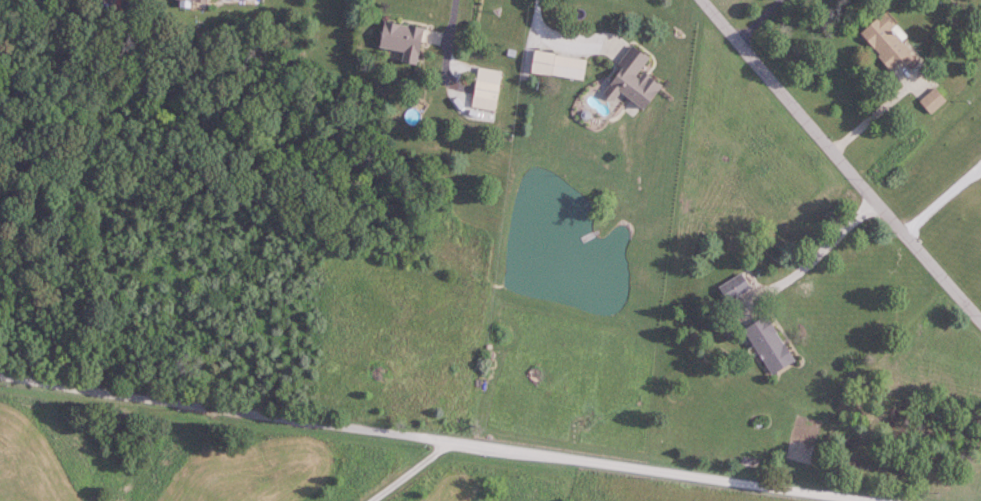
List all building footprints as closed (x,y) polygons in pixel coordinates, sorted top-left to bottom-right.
[(904,61),(909,68),(920,61),(885,15),(862,32),(892,70),(904,61)] [(421,54),(426,27),(386,21),(382,47),(421,54)] [(647,108),(664,84),(642,69),(651,56),(633,44),(619,65),(623,67),(605,93),(617,101),(623,92),(647,108)] [(585,80),(588,57),(536,51),(533,73),(585,80)] [(497,110),(503,70),(479,67),(474,107),(497,110)] [(921,102),(933,114),(948,99),(936,87),(921,102)] [(720,287),(730,302),(752,287),(742,272),(720,287)] [(771,373),(795,362),(771,315),(747,327),(771,373)]
